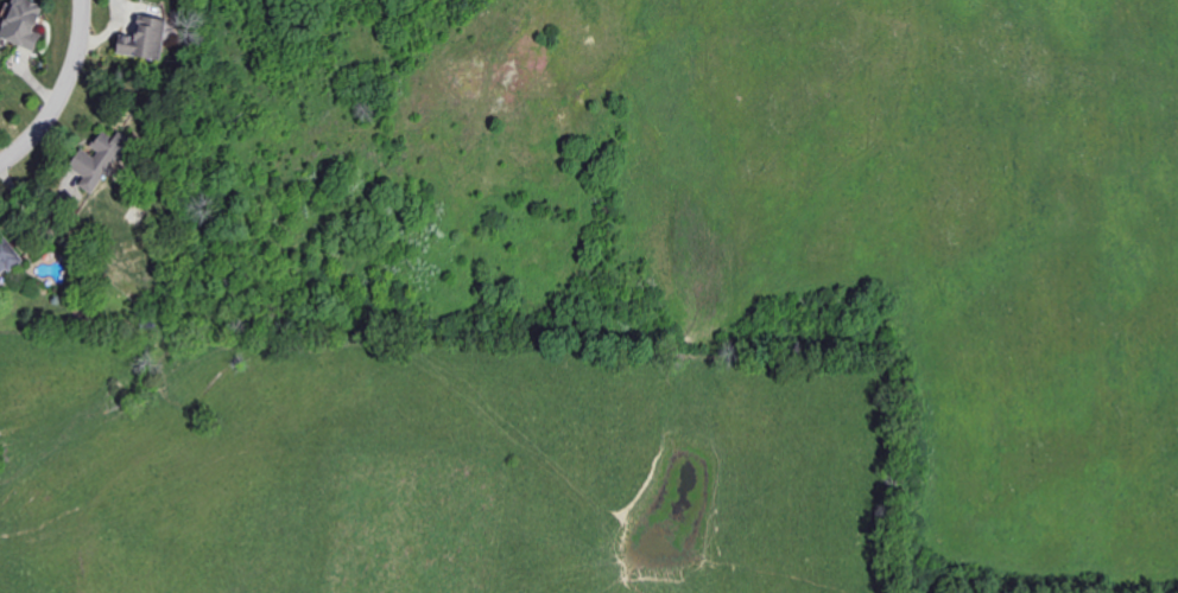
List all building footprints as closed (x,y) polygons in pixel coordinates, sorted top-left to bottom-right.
[(42,34),(36,32),(44,5),(28,0),(14,0),(2,40),(37,51),(42,34)] [(163,60),(167,19),(138,17),(136,37),(120,35),(118,55),(163,60)] [(70,169),(85,177),(79,187),(99,198),(131,139),(118,132),(115,138),(102,130),(90,152),(82,147),(70,169)] [(0,229),(0,278),(24,260),(0,229)]
